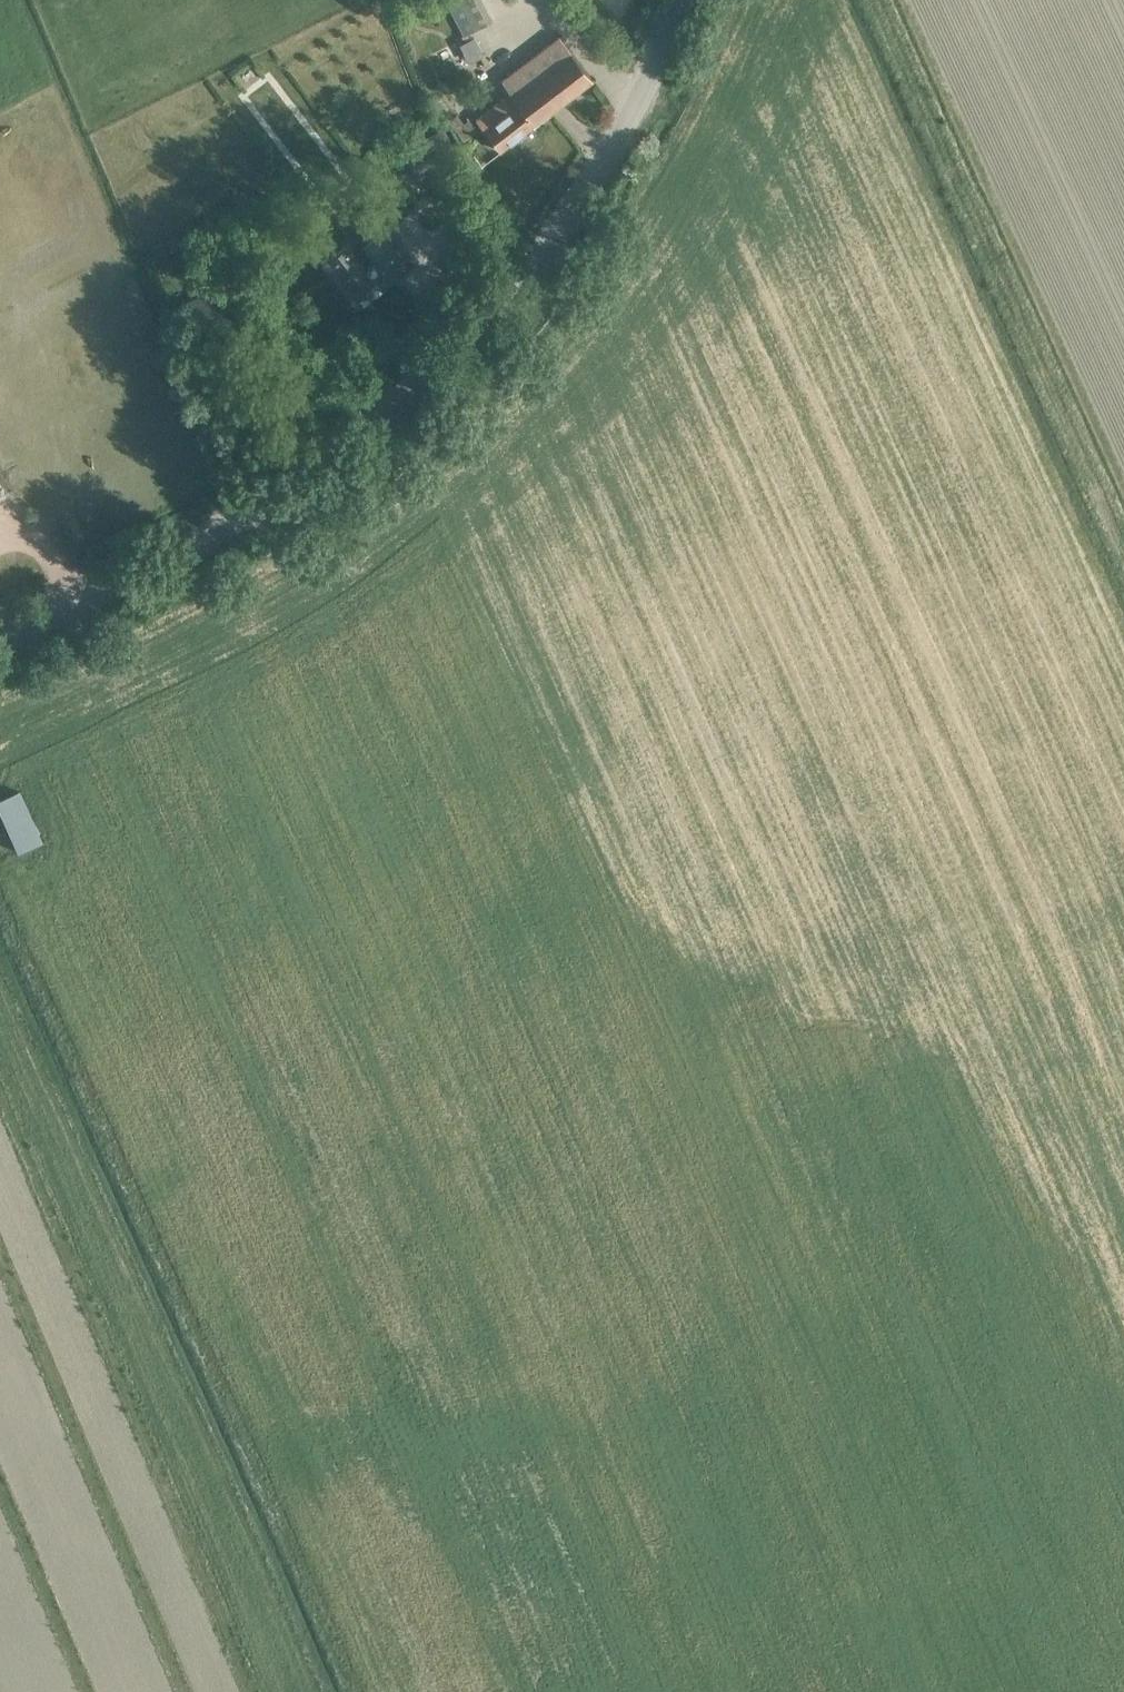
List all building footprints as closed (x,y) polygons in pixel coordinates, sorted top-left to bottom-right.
[(492,18),(483,0),(446,0),(463,33),(492,18)] [(497,151),(589,80),(555,35),(499,79),(508,91),(472,119),(497,151)] [(448,120),(463,140),(477,129),(468,118),(463,122),(456,114),(448,120)] [(356,306),(409,266),(388,239),(370,252),(376,259),(363,269),(345,245),(326,260),(345,284),(341,287),(356,306)] [(179,303),(193,338),(216,328),(203,294),(179,303)] [(15,853),(39,842),(17,792),(0,799),(0,819),(15,853)]
